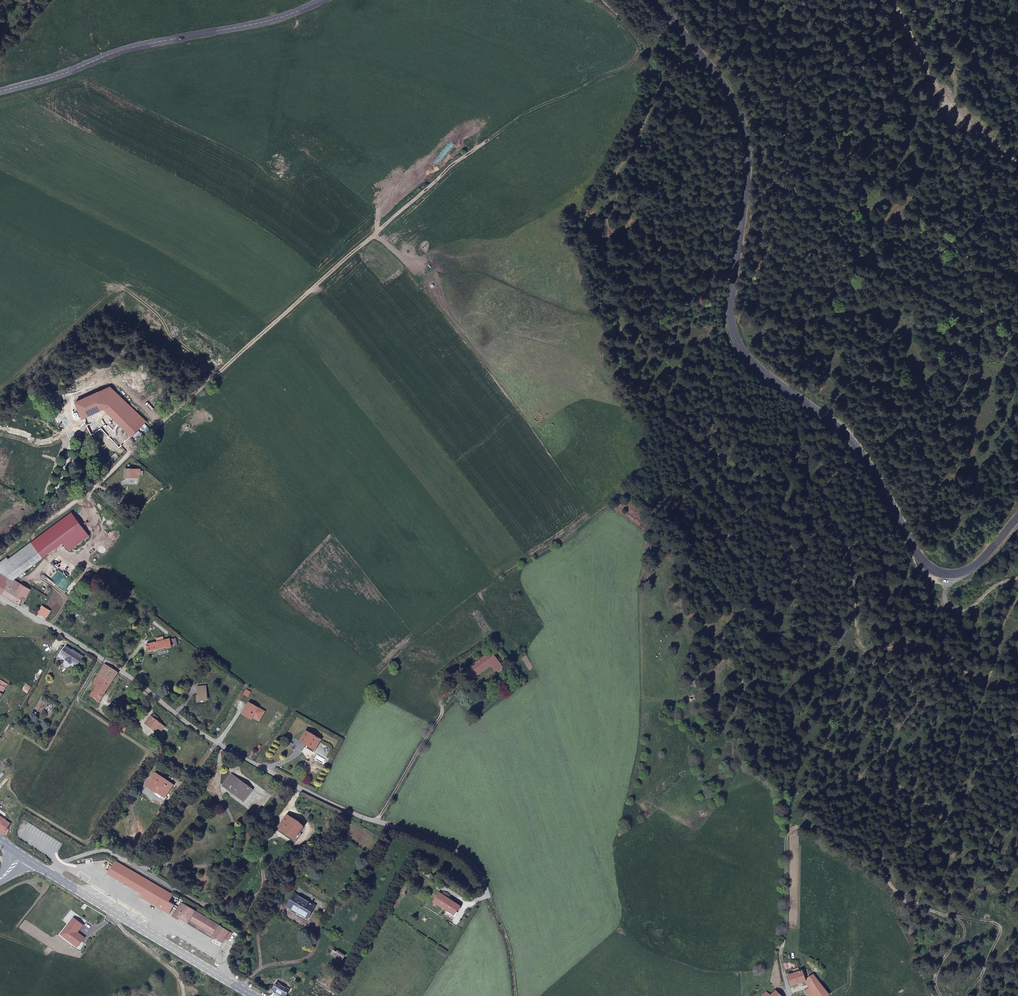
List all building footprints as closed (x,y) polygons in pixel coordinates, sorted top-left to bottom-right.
[(131,437),(146,422),(111,387),(76,403),(84,419),(104,410),(131,437)] [(92,436),(95,434),(90,424),(87,425),(92,436)] [(140,469),(125,469),(124,476),(125,477),(139,477),(140,469)] [(0,563),(0,571),(9,577),(6,582),(11,586),(15,581),(14,580),(44,558),(33,542),(9,559),(8,557),(0,563)] [(0,571),(0,592),(19,603),(20,604),(24,596),(26,594),(24,594),(27,588),(23,585),(20,590),(15,587),(18,582),(15,581),(11,586),(6,582),(9,577),(0,571)] [(51,611),(43,607),(40,613),(47,617),(51,611)] [(157,641),(146,644),(148,650),(164,646),(164,647),(171,646),(169,638),(163,640),(157,641)] [(83,657),(66,645),(57,656),(64,661),(63,664),(64,666),(66,667),(67,668),(69,667),(71,666),(75,669),(83,657)] [(490,666),(497,661),(491,652),(467,670),(473,679),(490,666)] [(503,668),(497,661),(490,666),(496,673),(503,668)] [(104,663),(97,674),(104,678),(111,668),(104,663)] [(117,672),(111,668),(104,678),(111,682),(117,672)] [(97,674),(91,683),(95,685),(97,687),(105,692),(111,682),(104,678),(97,674)] [(0,680),(0,684),(6,687),(8,684),(0,679),(0,680)] [(99,701),(105,692),(97,687),(95,689),(91,696),(99,701)] [(207,687),(198,688),(199,699),(207,698),(207,687)] [(158,716),(153,713),(146,723),(159,731),(163,725),(156,719),(158,716)] [(320,740),(306,732),(301,741),(307,745),(306,747),(314,751),(320,740)] [(249,783),(228,770),(221,781),(242,794),(249,783)] [(155,774),(148,784),(164,795),(171,785),(155,774)] [(301,825),(286,814),(278,825),(293,836),(301,825)] [(0,815),(0,830),(3,833),(6,828),(10,822),(2,816),(0,815)] [(129,886),(108,873),(105,878),(125,891),(129,886)] [(410,883),(405,880),(399,889),(404,892),(410,883)] [(459,906),(438,892),(433,902),(446,911),(454,916),(459,906)] [(313,906),(295,893),(294,893),(286,905),(306,917),(313,906)] [(181,901),(171,915),(176,918),(177,916),(186,921),(185,923),(211,939),(212,937),(216,938),(221,942),(229,932),(181,901)] [(446,911),(444,915),(452,920),(455,917),(454,916),(446,911)] [(80,935),(85,924),(78,920),(77,921),(75,921),(73,925),(75,927),(73,932),(80,935)] [(84,943),(78,940),(74,948),(80,951),(84,943)] [(336,953),(331,949),(328,953),(338,960),(342,955),(337,951),(336,953)] [(788,977),(791,987),(805,983),(809,989),(804,992),(806,995),(829,995),(813,976),(810,978),(807,971),(788,977)] [(283,995),(288,989),(276,982),(271,989),(283,995)]
